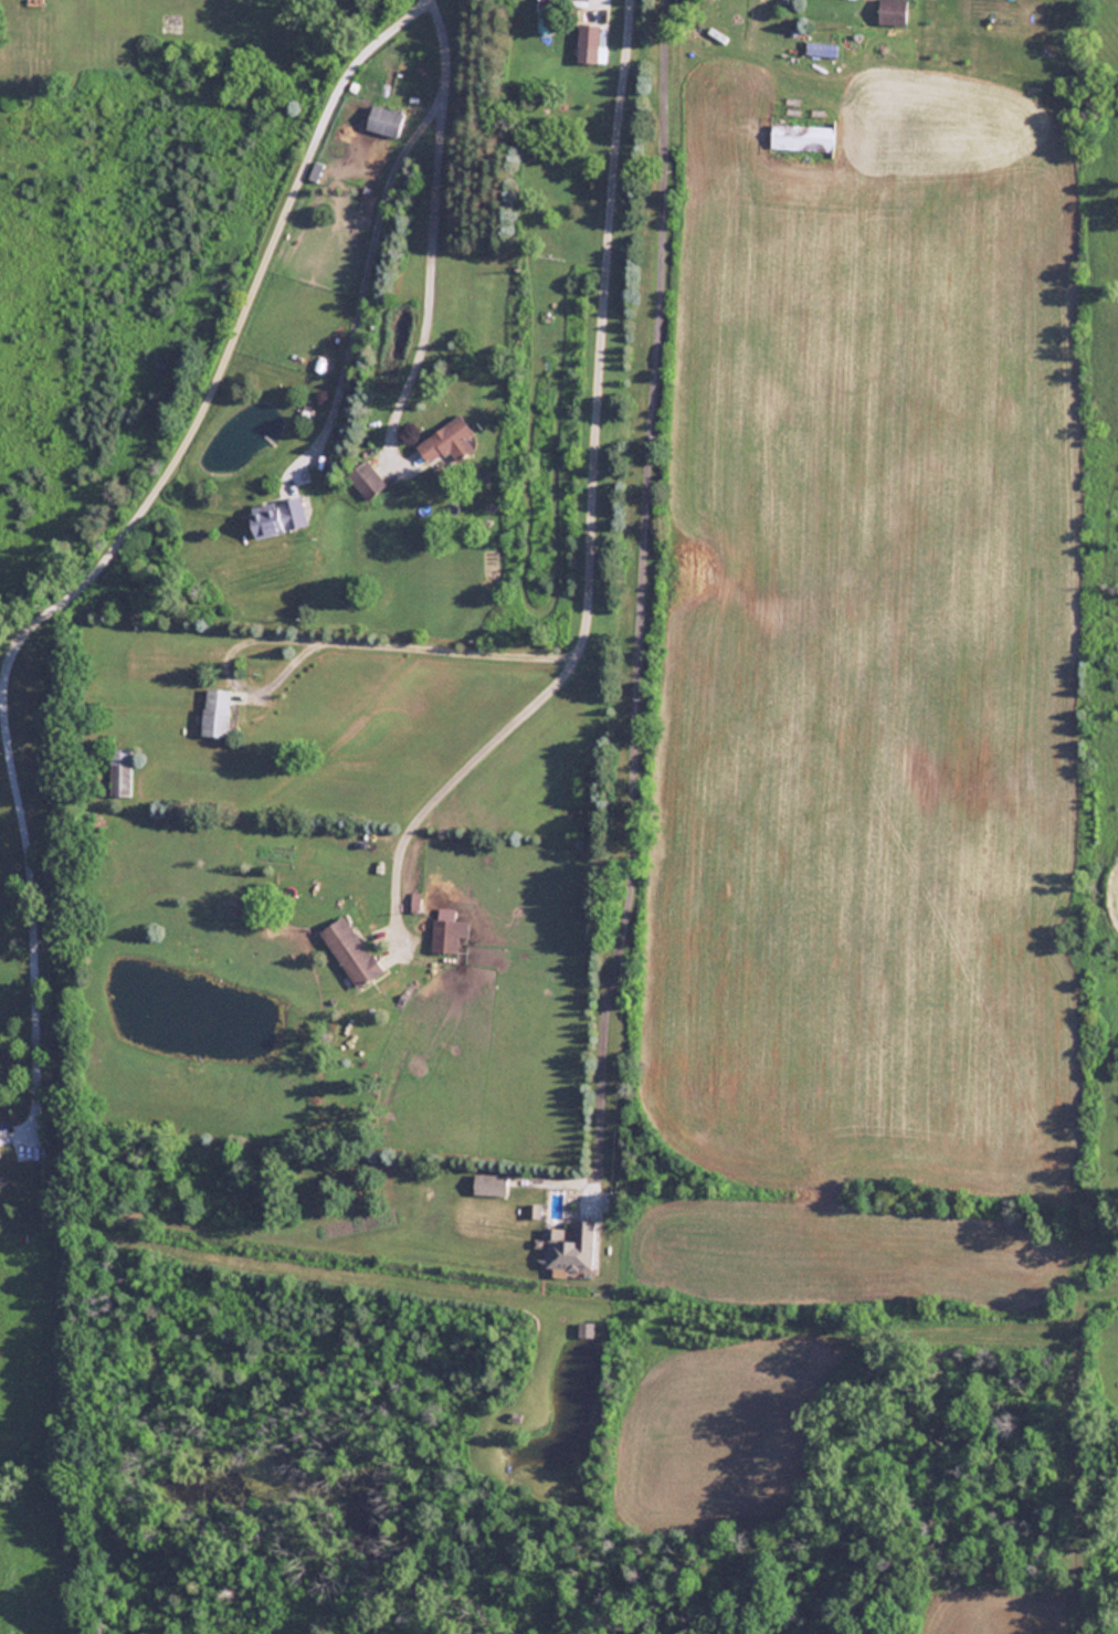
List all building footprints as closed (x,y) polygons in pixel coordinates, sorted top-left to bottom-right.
[(906,0),(878,0),(878,24),(906,24),(906,0)] [(578,61),(598,61),(598,23),(578,23),(578,61)] [(403,112),(370,105),(365,130),(398,137),(403,112)] [(770,148),(834,149),(834,126),(771,124),(770,148)] [(474,435),(460,414),(415,445),(431,468),(469,442),(467,439),(474,435)] [(386,485),(365,459),(346,475),(367,501),(386,485)] [(247,506),(255,537),(306,524),(298,494),(247,506)] [(227,736),(229,687),(204,687),(202,735),(227,736)] [(130,795),(130,747),(109,747),(109,795),(130,795)] [(457,952),(458,937),(467,937),(468,920),(453,919),(454,907),(434,906),(431,950),(457,952)] [(381,972),(346,913),(319,928),(354,987),(381,972)] [(506,1194),(506,1174),(473,1174),(473,1194),(506,1194)] [(592,1269),(593,1220),(573,1219),(573,1239),(559,1238),(559,1227),(540,1227),(540,1249),(545,1250),(545,1268),(592,1269)]
